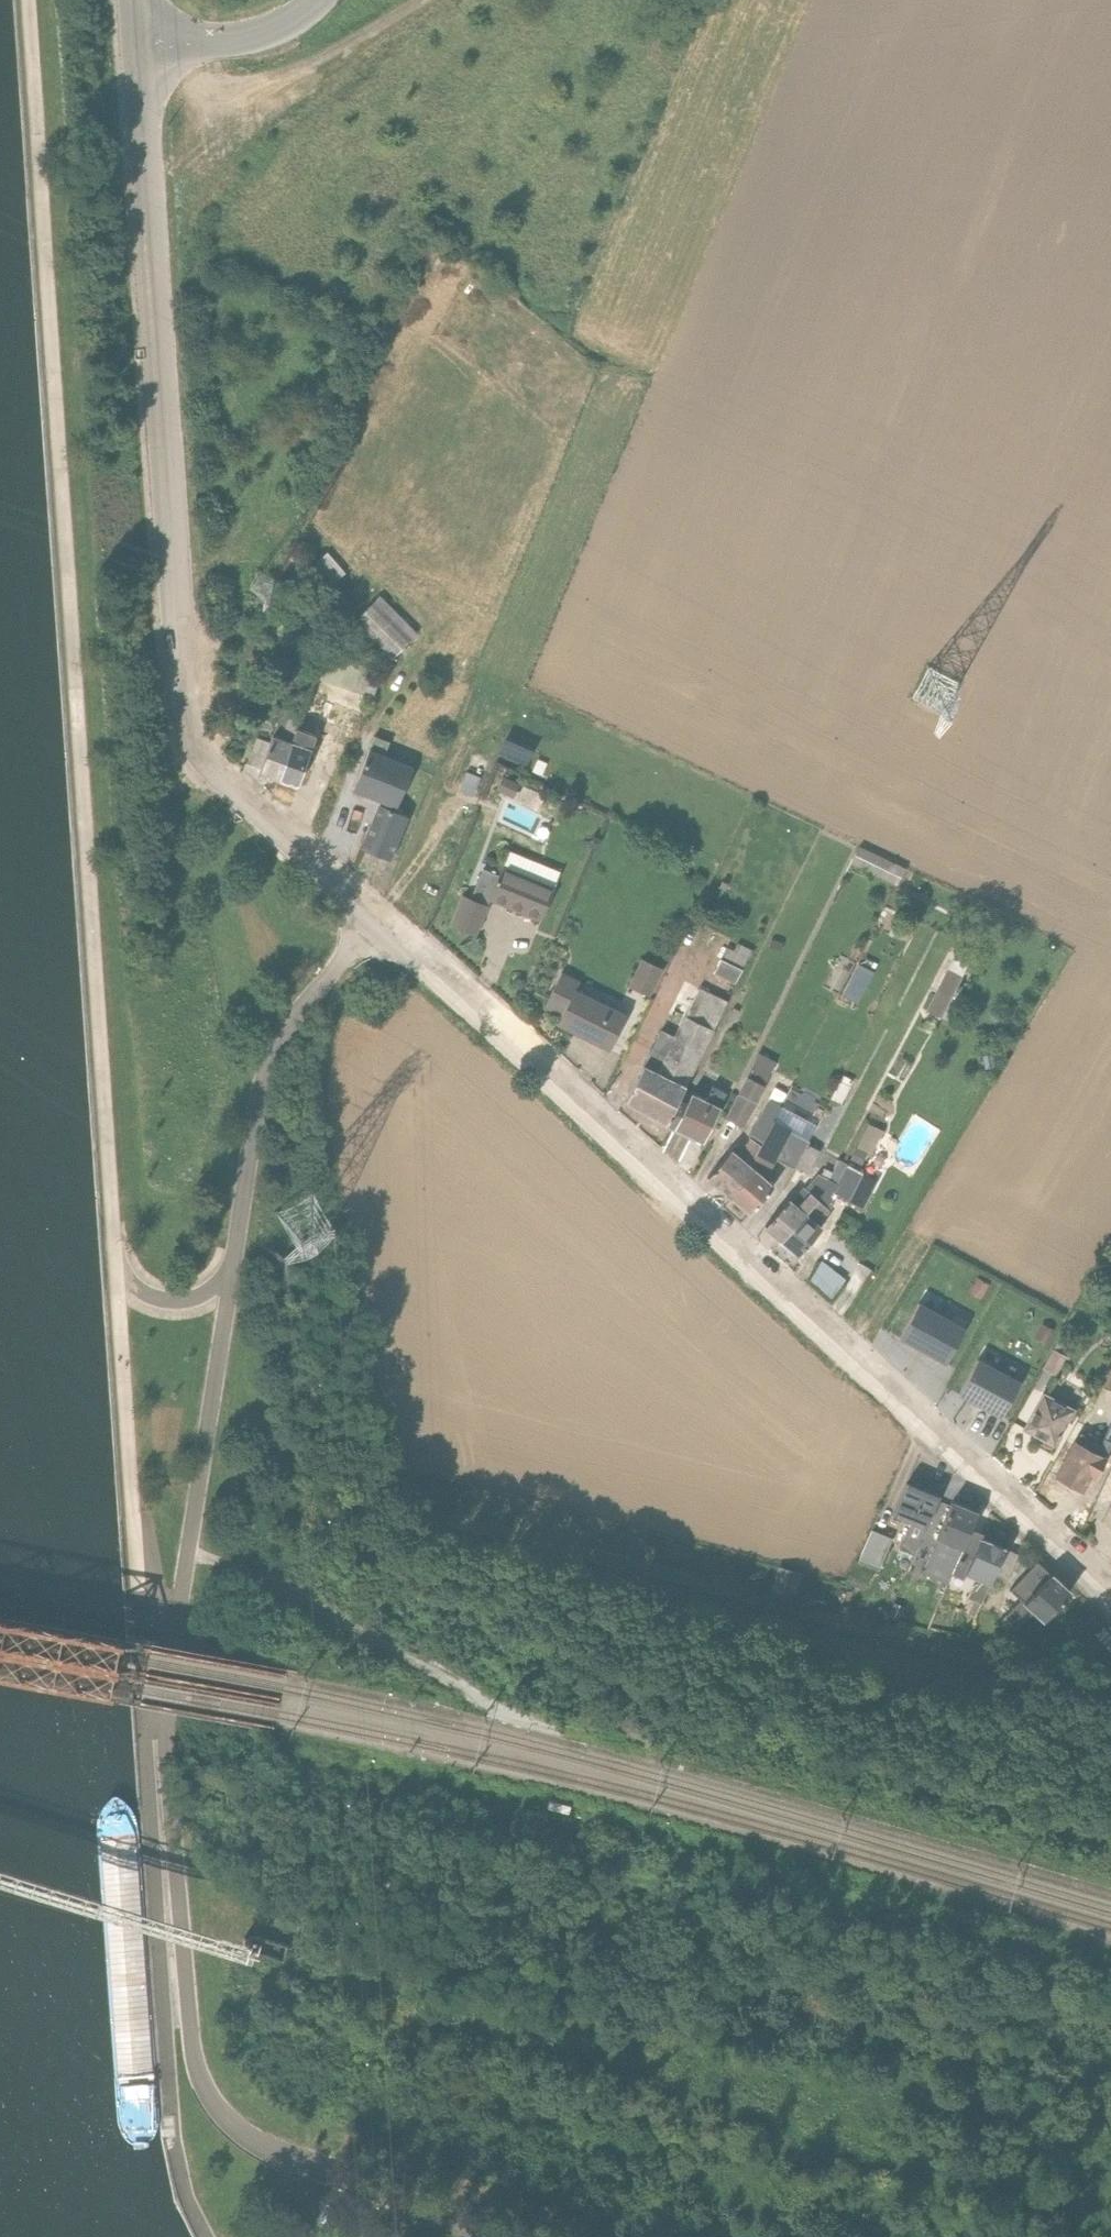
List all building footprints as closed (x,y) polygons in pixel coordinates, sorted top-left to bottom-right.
[(318,559),(336,581),(348,571),(331,549),(318,559)] [(376,597),(354,620),(391,656),(413,633),(376,597)] [(272,736),(260,774),(280,780),(307,695),(293,688),(283,708),(274,737),(272,736)] [(307,695),(280,780),(299,787),(315,737),(352,749),(364,716),(307,695)] [(532,737),(503,739),(503,752),(533,750),(532,737)] [(389,746),(373,740),(354,790),(381,802),(362,850),(389,861),(408,814),(397,809),(415,766),(386,754),(389,746)] [(501,787),(517,792),(521,779),(505,774),(501,787)] [(862,843),(855,859),(898,878),(905,862),(862,843)] [(461,896),(449,927),(477,938),(491,902),(541,923),(561,873),(508,852),(498,877),(482,870),(470,900),(461,896)] [(741,980),(752,947),(728,940),(717,972),(741,980)] [(945,1013),(970,961),(955,954),(930,1006),(945,1013)] [(654,993),(666,965),(644,955),(632,983),(654,993)] [(863,1000),(875,967),(859,961),(847,994),(863,1000)] [(564,971),(544,1009),(561,1018),(557,1025),(608,1052),(627,1014),(578,990),(582,980),(564,971)] [(626,1102),(666,1124),(686,1086),(687,1087),(728,1002),(698,988),(671,1042),(658,1035),(644,1066),(626,1102)] [(730,1114),(747,1122),(755,1104),(759,1106),(782,1055),(760,1045),(730,1114)] [(691,1094),(673,1131),(703,1144),(726,1094),(711,1088),(705,1101),(691,1094)] [(731,1150),(707,1178),(731,1198),(754,1169),(774,1121),(781,1107),(768,1099),(749,1133),(747,1135),(749,1139),(738,1156),(731,1150)] [(870,1119),(854,1155),(869,1162),(885,1126),(870,1119)] [(731,1198),(750,1215),(773,1186),(766,1179),(791,1130),(774,1121),(754,1169),(731,1198)] [(805,1213),(782,1241),(798,1256),(822,1227),(819,1225),(824,1221),(835,1198),(862,1212),(877,1181),(846,1166),(847,1163),(838,1160),(832,1172),(817,1200),(805,1213)] [(788,1198),(765,1226),(782,1241),(805,1213),(817,1200),(832,1172),(823,1168),(820,1176),(818,1174),(804,1189),(803,1187),(791,1201),(788,1198)] [(814,1282),(838,1290),(845,1272),(820,1263),(814,1282)] [(964,1328),(917,1302),(898,1336),(945,1362),(964,1328)] [(1066,1356),(1055,1351),(1048,1366),(1060,1371),(1066,1356)] [(979,1357),(959,1395),(1000,1417),(1021,1379),(979,1357)] [(1076,1409),(1043,1392),(1022,1431),(1055,1447),(1076,1409)] [(1107,1458),(1074,1441),(1053,1477),(1083,1494),(1091,1477),(1096,1479),(1107,1458)] [(940,1497),(907,1483),(893,1517),(910,1524),(899,1549),(914,1557),(940,1497)] [(978,1513),(951,1502),(936,1540),(948,1546),(935,1579),(932,1578),(925,1595),(941,1602),(952,1576),(971,1531),(978,1513)] [(1007,1549),(981,1538),(983,1536),(971,1531),(952,1576),(964,1582),(966,1577),(981,1583),(980,1586),(973,1589),(969,1601),(974,1603),(968,1617),(976,1619),(1007,1549)] [(896,1542),(878,1533),(864,1562),(882,1571),(896,1542)] [(1072,1595),(1038,1563),(1010,1592),(1021,1602),(998,1626),(1012,1641),(1035,1614),(1045,1624),(1072,1595)]
